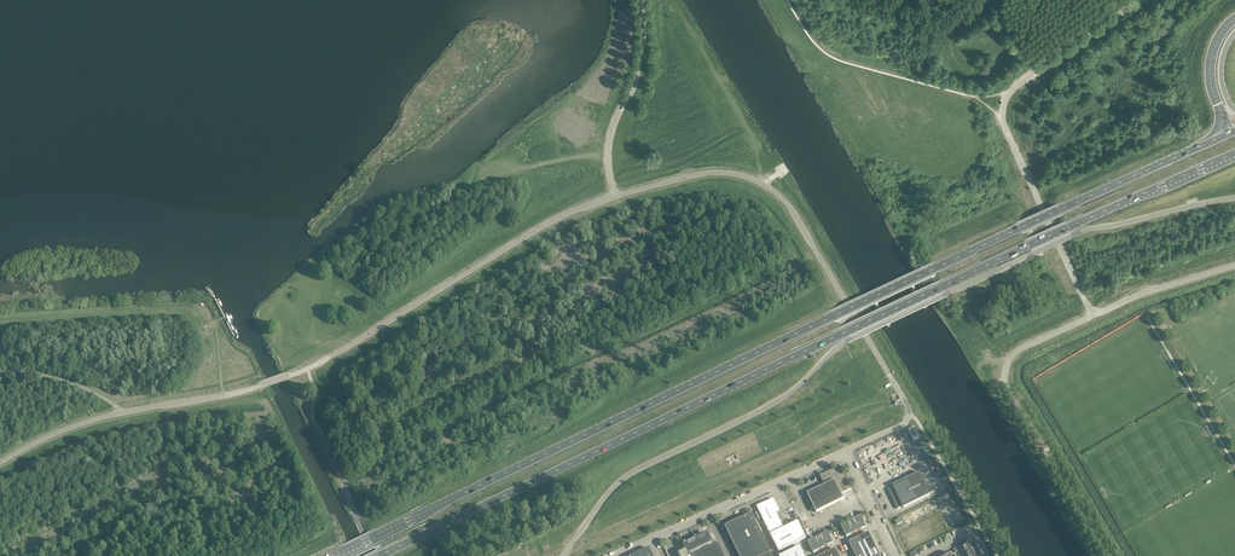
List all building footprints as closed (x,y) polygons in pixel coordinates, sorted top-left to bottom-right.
[(843,499),(840,493),(842,492),(849,489),(843,476),(842,475),(842,474),(841,473),(840,472),(839,472),(837,471),(836,471),(835,471),(834,471),(833,471),(831,471),(830,472),(821,476),(824,483),(825,483),(826,485),(807,494),(816,512),(843,499)] [(930,495),(920,473),(892,486),(893,487),(888,490),(897,509),(902,507),(903,508),(930,495)] [(756,507),(762,518),(775,512),(779,510),(773,499),(756,507)] [(743,512),(744,513),(743,515),(739,517),(740,519),(725,527),(739,555),(772,555),(754,520),(755,520),(749,509),(743,512)] [(784,528),(775,512),(762,518),(770,535),(784,528)] [(860,516),(851,521),(854,527),(863,522),(860,516)] [(798,521),(784,528),(770,535),(778,552),(806,538),(798,521)] [(854,527),(851,521),(841,526),(843,532),(854,527)] [(866,527),(863,522),(854,527),(856,532),(866,527)] [(856,532),(854,527),(843,532),(846,537),(856,532)] [(827,532),(818,537),(820,543),(830,538),(827,532)] [(868,533),(858,538),(861,544),(871,539),(868,533)] [(708,534),(695,541),(702,551),(714,545),(713,542),(714,542),(713,541),(711,542),(708,534)] [(820,543),(818,537),(808,542),(810,548),(820,543)] [(833,543),(830,538),(820,543),(823,548),(833,543)] [(861,544),(858,538),(849,542),(852,548),(861,544)] [(874,544),(871,539),(861,544),(864,549),(874,544)] [(695,541),(683,546),(683,547),(685,546),(686,550),(678,553),(680,555),(699,555),(697,553),(702,551),(695,541)] [(714,545),(702,551),(697,553),(699,555),(714,555),(722,552),(718,543),(714,545)] [(823,548),(820,543),(810,548),(813,553),(823,548)] [(965,546),(963,543),(957,547),(959,550),(961,549),(965,555),(974,550),(970,543),(965,546)] [(864,549),(861,544),(852,548),(854,553),(864,549)] [(877,550),(874,544),(864,549),(867,555),(873,553),(877,550)] [(800,546),(781,555),(805,555),(800,546)]
